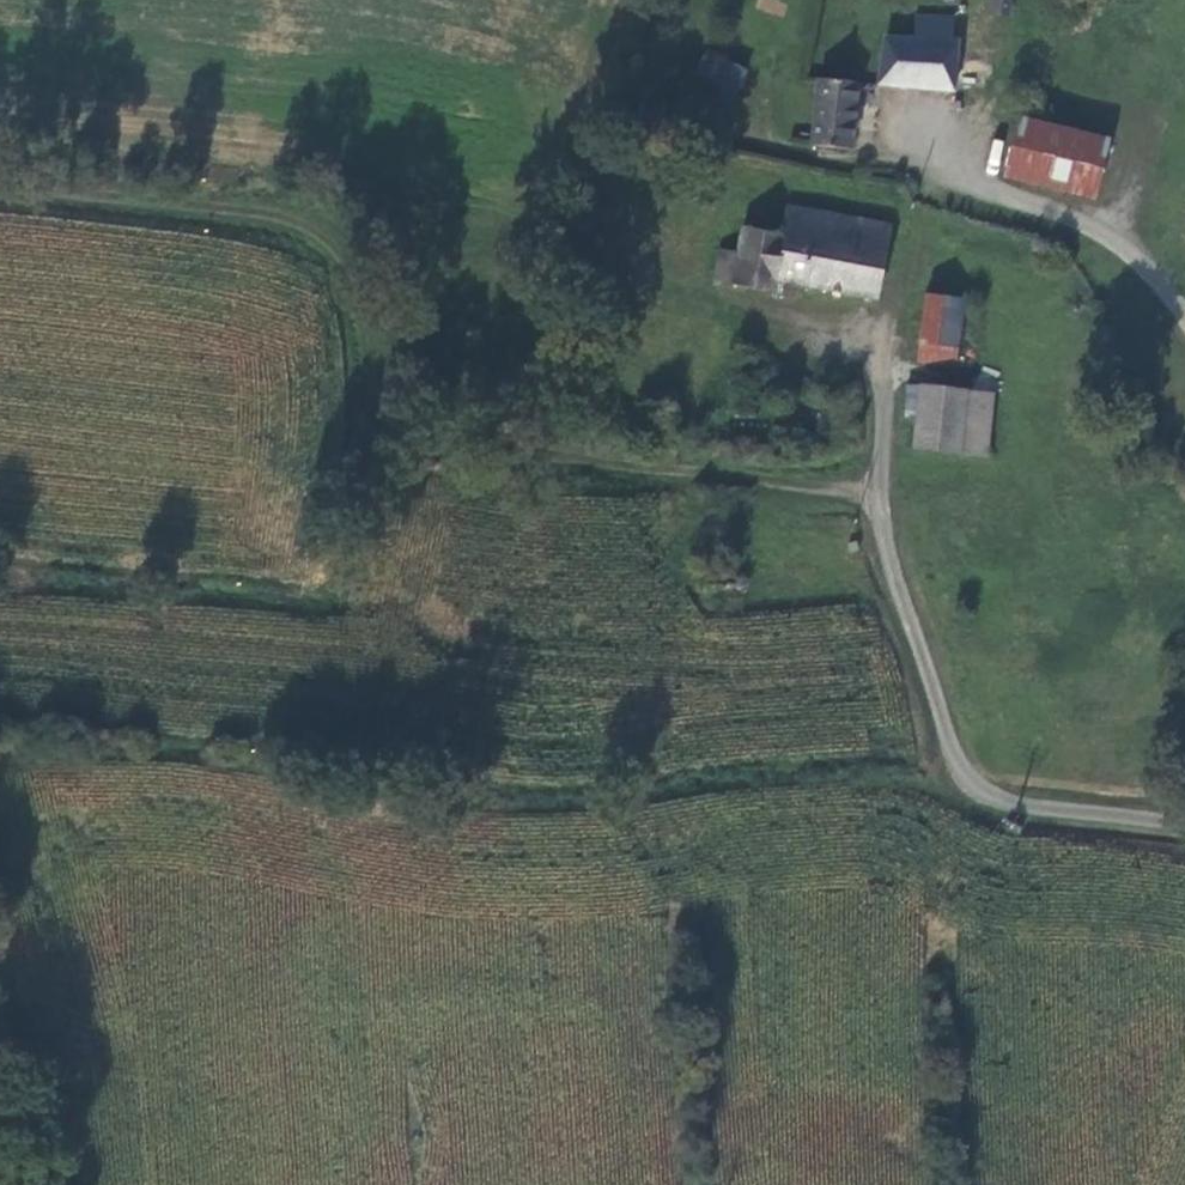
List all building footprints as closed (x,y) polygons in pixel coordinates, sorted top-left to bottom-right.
[(983,15),(1001,16),(1002,0),(984,0),(983,15)] [(877,37),(871,86),(944,90),(947,42),(945,42),(946,18),(908,15),(906,39),(877,37)] [(733,98),(746,69),(704,51),(692,80),(733,98)] [(849,86),(810,83),(805,147),(845,150),(849,86)] [(1087,200),(1100,142),(1010,121),(997,180),(1087,200)] [(771,282),(870,301),(884,228),(780,208),(776,233),(738,226),(732,254),(714,250),(710,270),(728,273),(726,285),(769,293),(771,282)] [(920,295),(910,363),(947,368),(956,300),(920,295)] [(900,384),(897,402),(911,404),(913,386),(900,384)] [(961,394),(913,386),(911,404),(958,412),(961,394)] [(986,398),(961,394),(958,412),(983,416),(986,398)] [(895,418),(908,419),(911,404),(897,402),(895,418)] [(904,447),(952,454),(958,412),(911,404),(908,419),(904,447)] [(958,412),(952,454),(976,458),(983,416),(958,412)]
